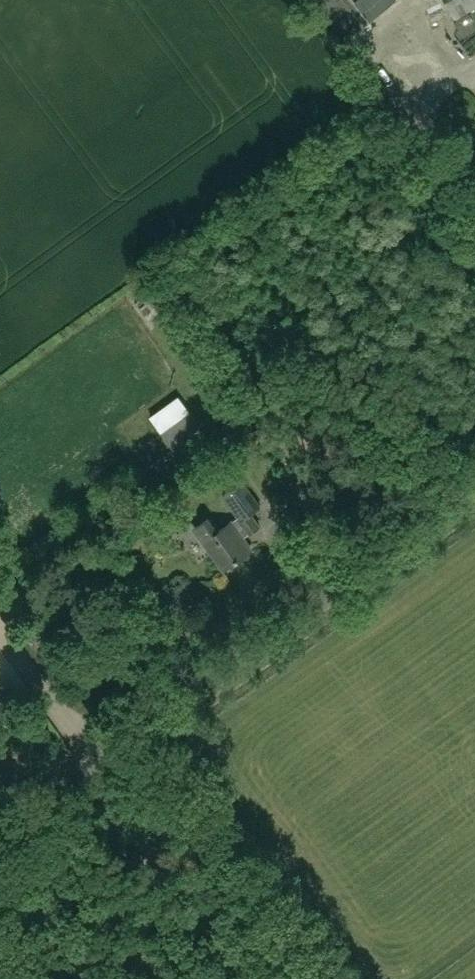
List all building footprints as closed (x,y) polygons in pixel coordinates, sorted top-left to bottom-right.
[(396,0),(315,0),(345,39),(396,0)] [(454,19),(474,7),(474,0),(444,0),(454,19)] [(182,394),(155,412),(164,427),(191,409),(182,394)] [(200,427),(189,412),(162,432),(173,447),(200,427)] [(244,539),(261,526),(252,513),(261,506),(242,482),(224,496),(239,516),(217,532),(208,520),(196,528),(225,569),(252,549),(244,539)] [(175,512),(159,523),(167,535),(183,524),(175,512)]
